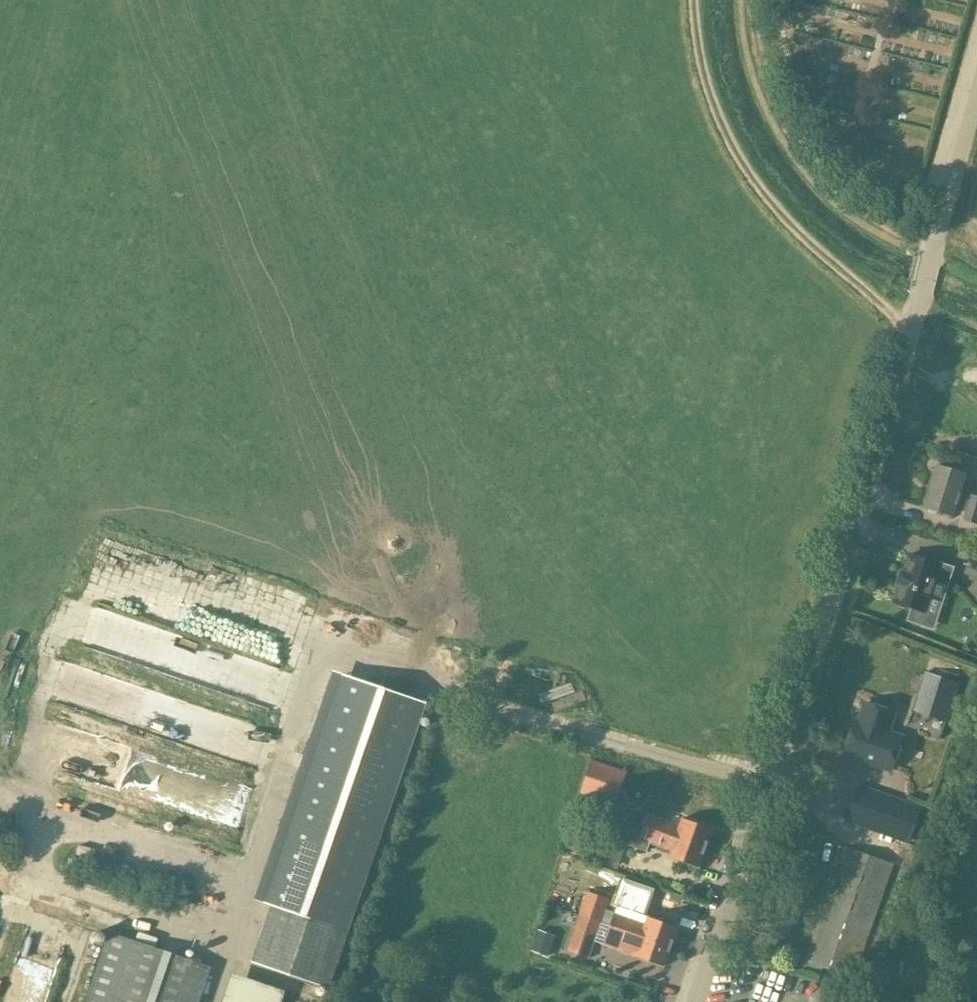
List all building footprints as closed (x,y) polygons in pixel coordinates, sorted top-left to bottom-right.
[(960,492),(966,474),(937,465),(924,507),(953,516),(955,508),(966,512),(964,520),(976,524),(976,496),(971,494),(971,495),(960,492)] [(925,612),(941,564),(910,554),(894,602),(925,612)] [(954,735),(961,712),(950,709),(959,684),(925,672),(908,727),(931,734),(928,745),(938,748),(941,738),(943,731),(954,735)] [(425,706),(386,693),(316,899),(280,886),(254,962),(328,987),(425,706)] [(855,722),(845,754),(891,769),(902,737),(886,732),(893,712),(865,703),(859,723),(855,722)] [(617,805),(627,770),(591,759),(580,793),(617,805)] [(146,785),(157,786),(157,763),(146,763),(146,785)] [(908,842),(921,806),(860,785),(847,820),(908,842)] [(645,826),(706,848),(713,828),(683,817),(680,824),(649,813),(620,802),(615,817),(628,821),(644,827),(645,826)] [(699,867),(706,848),(645,826),(644,827),(628,821),(621,842),(647,851),(650,842),(672,849),(669,856),(699,867)] [(805,960),(852,977),(854,978),(883,896),(893,900),(904,867),(845,846),(805,960)] [(625,883),(617,905),(642,914),(650,892),(625,883)] [(588,890),(580,914),(601,922),(601,921),(609,897),(588,890)] [(615,912),(610,925),(671,946),(678,927),(648,916),(646,923),(615,912)] [(590,958),(602,923),(602,922),(601,921),(601,922),(580,914),(579,914),(567,950),(590,958)] [(664,966),(671,946),(610,925),(610,926),(604,945),(664,966)] [(201,960),(150,946),(151,943),(102,929),(81,1001),(190,1001),(201,960)] [(607,962),(653,976),(656,964),(610,950),(607,962)] [(285,990),(232,973),(223,1001),(281,1001),(285,990)]
